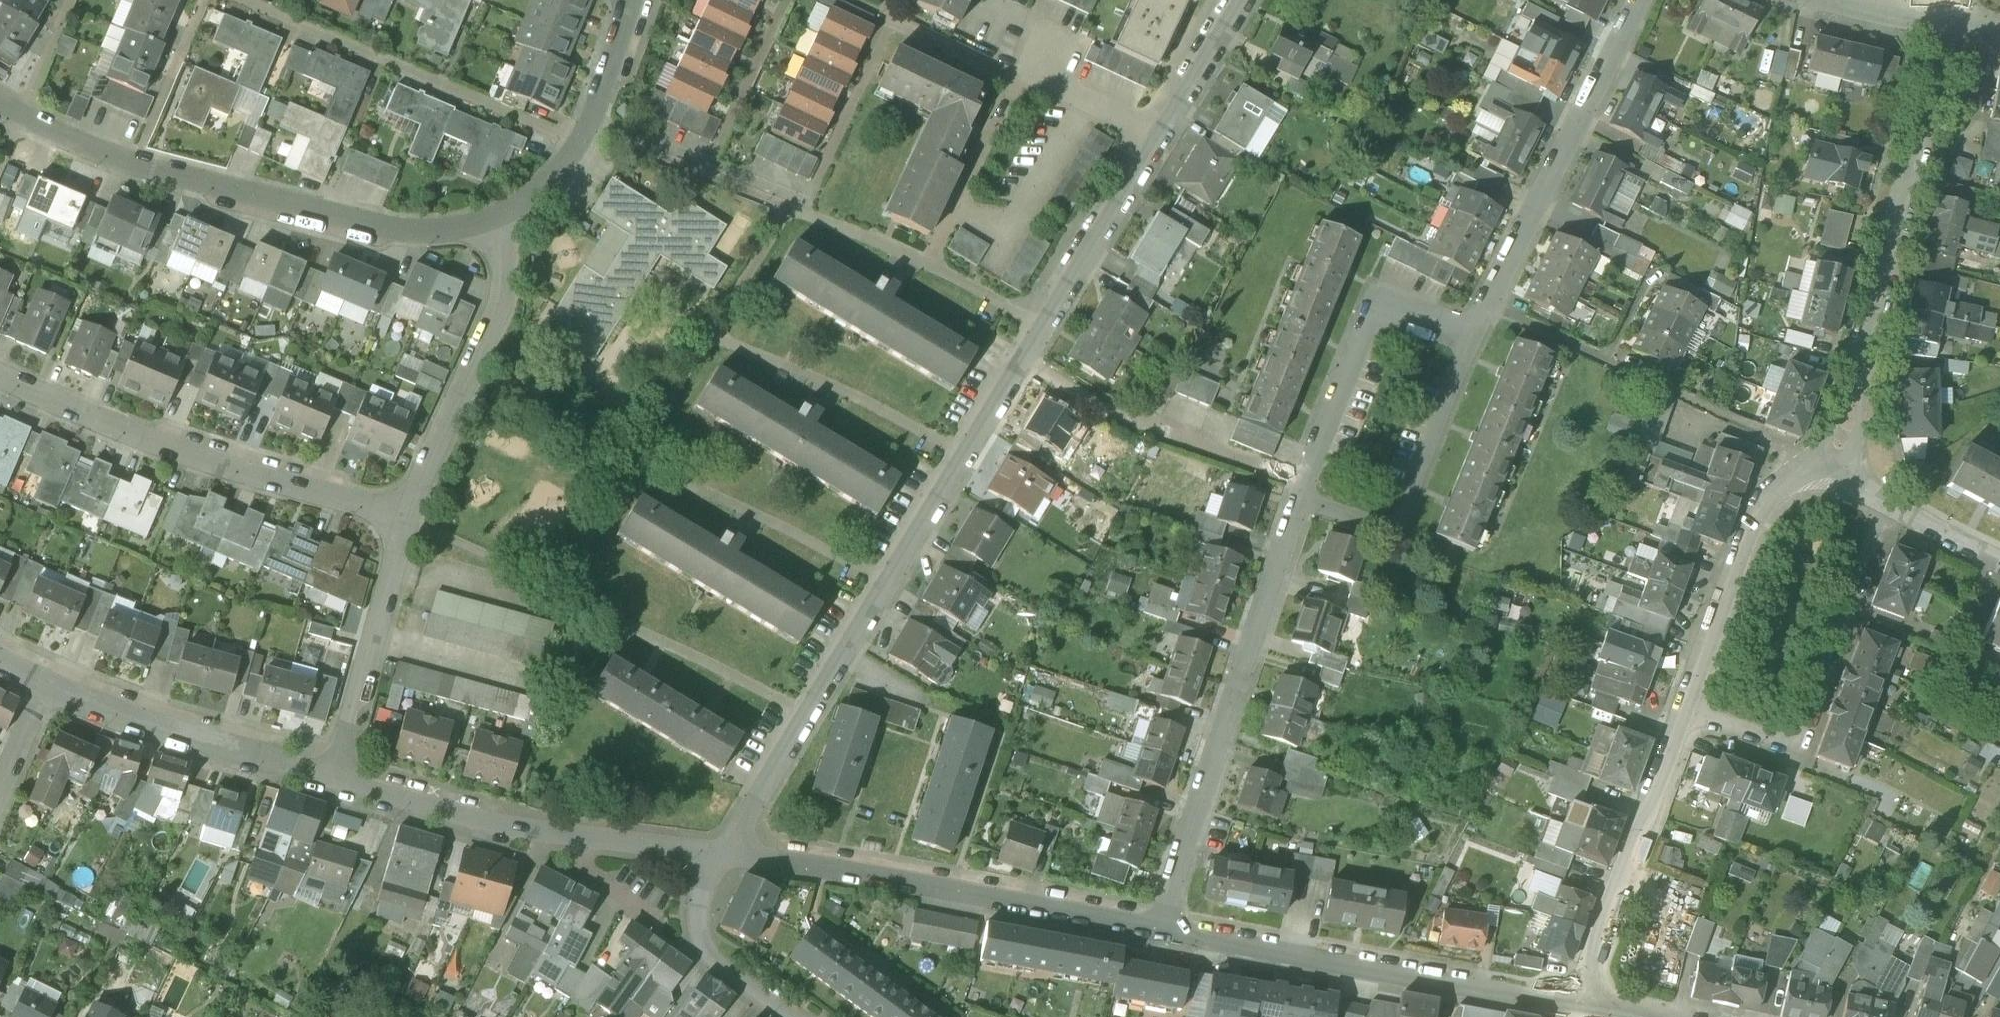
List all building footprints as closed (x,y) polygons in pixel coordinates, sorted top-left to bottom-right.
[(4,7),(33,25),(46,5),(38,0),(3,0),(0,5),(4,7)] [(133,6),(169,21),(178,0),(136,0),(133,6)] [(323,4),(350,15),(356,0),(324,0),(323,4)] [(371,20),(380,0),(365,0),(357,18),(370,23),(371,20)] [(371,20),(383,25),(393,0),(380,0),(371,20)] [(469,0),(468,0),(404,0),(435,14),(430,25),(426,23),(423,30),(419,31),(417,37),(419,41),(417,45),(445,57),(469,0)] [(525,22),(530,24),(539,2),(535,0),(534,0),(525,22)] [(539,2),(582,20),(591,0),(540,0),(539,2)] [(700,21),(743,42),(748,31),(746,29),(752,16),(717,0),(710,0),(700,21)] [(752,16),(758,4),(760,5),(763,0),(717,0),(752,16)] [(869,28),(874,18),(837,0),(820,0),(818,5),(829,10),(869,28)] [(969,0),(918,0),(915,6),(957,26),(969,0)] [(1079,11),(1084,0),(1072,0),(1069,6),(1079,11)] [(1079,11),(1089,16),(1097,0),(1084,0),(1079,11)] [(1116,46),(1138,0),(1131,0),(1111,43),(1116,46)] [(1187,1),(1186,0),(1138,0),(1116,46),(1114,50),(1124,55),(1135,59),(1144,64),(1155,69),(1157,65),(1185,6),(1187,1)] [(1606,0),(1560,0),(1558,5),(1570,11),(1589,20),(1594,23),(1606,0)] [(1722,26),(1735,0),(1703,0),(1697,14),(1708,19),(1722,26)] [(1736,33),(1747,39),(1761,11),(1738,0),(1735,0),(1722,26),(1736,33)] [(123,30),(133,6),(121,1),(111,24),(123,30)] [(539,2),(530,24),(573,42),(582,20),(539,2)] [(829,10),(818,5),(816,3),(804,28),(817,34),(829,10)] [(1521,17),(1533,22),(1552,32),(1553,33),(1560,19),(1528,3),(1521,17)] [(123,30),(127,31),(159,45),(169,21),(133,6),(123,30)] [(1188,8),(1185,6),(1157,65),(1160,67),(1188,8)] [(0,12),(0,33),(24,48),(37,27),(33,25),(4,7),(0,12)] [(829,10),(817,34),(806,59),(794,83),(783,107),(771,132),(812,151),(818,138),(821,139),(826,128),(832,116),(829,115),(835,102),(841,89),(844,91),(849,79),(855,68),(852,67),(858,54),(864,41),(867,42),(873,30),(869,28),(829,10)] [(1565,21),(1584,31),(1589,20),(1570,11),(1565,21)] [(1699,36),(1708,19),(1697,14),(1688,31),(1699,36)] [(246,57),(234,85),(240,87),(259,95),(282,41),(225,16),(213,43),(234,52),(236,48),(248,53),(246,57)] [(1699,36),(1713,44),(1722,26),(1708,19),(1699,36)] [(700,21),(688,46),(729,65),(735,52),(738,53),(743,42),(700,21)] [(521,46),(530,24),(525,22),(515,43),(521,46)] [(1528,33),(1547,43),(1552,32),(1533,22),(1528,33)] [(525,47),(530,50),(564,64),(573,42),(530,24),(521,46),(525,47)] [(1736,33),(1722,26),(1713,44),(1728,50),(1736,33)] [(1283,59),(1304,69),(1310,57),(1315,45),(1313,43),(1282,28),(1270,53),(1283,59)] [(1310,57),(1325,65),(1335,44),(1337,39),(1319,30),(1313,43),(1315,45),(1310,57)] [(1449,43),(1423,30),(1415,45),(1441,58),(1449,43)] [(127,31),(116,55),(152,70),(162,46),(159,45),(127,31)] [(1547,43),(1539,58),(1569,73),(1582,47),(1553,33),(1552,32),(1547,43)] [(24,48),(0,33),(0,61),(11,68),(24,48)] [(1528,33),(1520,48),(1521,48),(1539,58),(1547,43),(1528,33)] [(1739,56),(1747,39),(1736,33),(1728,50),(1739,56)] [(78,42),(62,36),(54,55),(70,61),(78,42)] [(1807,72),(1841,80),(1849,46),(1815,38),(1807,72)] [(1489,64),(1502,71),(1507,74),(1513,63),(1520,48),(1501,39),(1489,64)] [(1354,53),(1335,44),(1325,65),(1330,67),(1325,77),(1347,88),(1357,67),(1349,64),(1354,53)] [(1094,65),(1105,70),(1114,50),(1104,45),(1101,51),(1094,65)] [(282,68),(301,76),(310,53),(292,46),(282,68)] [(688,46),(677,70),(720,90),(725,79),(723,78),(729,65),(688,46)] [(1880,54),(1849,46),(1841,80),(1872,88),(1873,83),(1880,54)] [(525,47),(515,69),(521,72),(530,50),(525,47)] [(1085,61),(1094,65),(1101,51),(1092,47),(1085,61)] [(234,52),(246,57),(248,53),(236,48),(234,52)] [(1520,48),(1513,63),(1532,72),(1539,58),(1521,48),(1520,48)] [(335,92),(324,119),(347,128),(370,74),(312,49),(310,53),(301,76),(300,77),(322,86),(324,82),(337,87),(335,92)] [(1783,77),(1795,80),(1801,52),(1789,49),(1788,53),(1783,77)] [(106,80),(116,55),(103,50),(93,74),(100,77),(106,80)] [(530,50),(521,72),(564,90),(573,68),(564,64),(530,50)] [(1105,70),(1115,75),(1124,55),(1114,50),(1105,70)] [(1783,77),(1788,53),(1776,50),(1770,74),(1783,77)] [(889,220),(927,238),(960,170),(951,166),(978,111),(972,108),(980,91),(897,51),(878,91),(930,116),(914,151),(916,151),(892,201),(897,203),(889,220)] [(1873,83),(1892,88),(1899,59),(1880,54),(1873,83)] [(142,94),(152,70),(116,55),(106,80),(110,81),(121,85),(132,90),(142,94)] [(1115,75),(1125,80),(1135,59),(1124,55),(1115,75)] [(1569,73),(1539,58),(1532,72),(1526,83),(1545,92),(1557,98),(1569,73)] [(1125,80),(1135,84),(1144,64),(1135,59),(1125,80)] [(1290,76),(1299,80),(1304,69),(1283,59),(1277,70),(1290,76)] [(1526,83),(1532,72),(1513,63),(1507,74),(1526,83)] [(653,89),(656,91),(665,95),(677,70),(665,64),(653,89)] [(1155,69),(1144,64),(1135,84),(1146,90),(1156,69),(1155,69)] [(1502,71),(1489,64),(1482,78),(1495,84),(1502,71)] [(230,110),(240,87),(234,85),(193,67),(172,117),(202,130),(210,110),(227,118),(230,110)] [(511,94),(521,72),(515,69),(506,92),(511,94)] [(714,102),(720,90),(677,70),(665,95),(667,96),(678,101),(688,106),(699,111),(705,114),(712,101),(714,102)] [(1693,84),(1711,93),(1718,77),(1700,70),(1693,84)] [(1502,71),(1495,84),(1538,106),(1545,92),(1526,83),(1507,74),(1502,71)] [(554,112),(564,90),(521,72),(511,94),(528,101),(554,112)] [(89,97),(91,97),(100,77),(93,74),(91,73),(80,97),(87,100),(89,97)] [(1653,115),(1661,100),(1666,89),(1636,74),(1623,100),(1653,115)] [(1284,89),(1308,100),(1314,88),(1299,80),(1290,76),(1284,89)] [(91,97),(101,102),(110,81),(106,80),(100,77),(91,97)] [(101,102),(112,106),(121,85),(110,81),(101,102)] [(322,86),(335,92),(337,87),(324,82),(322,86)] [(1959,106),(1983,112),(1989,88),(1966,82),(1959,106)] [(1531,120),(1538,106),(1495,84),(1488,98),(1513,110),(1531,120)] [(1687,96),(1709,106),(1714,95),(1711,93),(1693,84),(1687,96)] [(112,106),(123,111),(132,90),(121,85),(112,106)] [(1244,151),(1245,151),(1273,103),(1243,85),(1214,133),(1244,151)] [(431,166),(443,137),(453,113),(454,110),(397,86),(386,113),(406,122),(408,118),(420,124),(419,128),(407,156),(431,166)] [(269,100),(259,95),(240,87),(230,110),(260,123),(269,100)] [(490,98),(501,103),(506,92),(495,87),(490,98)] [(38,94),(42,105),(55,101),(51,89),(38,94)] [(1683,98),(1666,89),(1661,100),(1678,109),(1683,98)] [(123,111),(133,116),(143,95),(142,94),(132,90),(123,111)] [(646,112),(656,117),(667,96),(665,95),(656,91),(646,112)] [(986,93),(980,91),(972,108),(978,111),(986,93)] [(501,103),(523,112),(528,101),(511,94),(506,92),(501,103)] [(1999,122),(1999,93),(1996,92),(1991,121),(1999,122)] [(154,99),(143,95),(133,116),(144,121),(154,99)] [(78,123),(87,100),(80,97),(76,96),(72,105),(67,117),(78,123)] [(656,117),(667,123),(678,101),(667,96),(656,117)] [(1482,109),(1507,121),(1513,110),(1488,98),(1482,109)] [(67,117),(72,105),(58,99),(53,111),(67,117)] [(1646,129),(1653,115),(1623,100),(1610,125),(1640,140),(1646,129)] [(280,122),(287,107),(273,101),(266,116),(280,122)] [(667,123),(678,128),(688,106),(678,101),(667,123)] [(1273,103),(1245,151),(1259,160),(1288,112),(1273,103)] [(323,184),(347,128),(324,119),(288,104),(287,107),(280,122),(277,128),(296,136),(310,142),(313,143),(308,153),(306,152),(297,173),(323,184)] [(678,128),(689,133),(699,111),(688,106),(678,128)] [(1507,121),(1482,109),(1481,109),(1474,123),(1476,124),(1500,136),(1507,121)] [(1531,120),(1513,110),(1507,121),(1500,136),(1530,151),(1543,125),(1531,120)] [(689,133),(700,138),(710,116),(705,114),(699,111),(689,133)] [(502,133),(453,113),(443,137),(469,147),(458,173),(481,182),(487,168),(497,172),(508,148),(498,143),(502,133)] [(721,121),(710,116),(700,138),(711,143),(721,121)] [(406,122),(419,128),(420,124),(408,118),(406,122)] [(1998,164),(1999,164),(1999,122),(1991,121),(1983,161),(1998,164)] [(235,145),(247,150),(256,129),(244,124),(235,145)] [(1471,133),(1495,145),(1500,136),(1476,124),(1471,133)] [(256,128),(256,129),(247,150),(261,157),(271,134),(256,128)] [(1663,138),(1646,129),(1640,140),(1645,142),(1658,149),(1659,145),(1663,138)] [(508,148),(520,153),(525,140),(503,131),(502,133),(498,143),(508,148)] [(1047,206),(1067,218),(1113,143),(1093,131),(1047,206)] [(1234,159),(1238,162),(1245,151),(1244,151),(1214,133),(1208,143),(1234,159)] [(1832,149),(1855,155),(1859,140),(1828,133),(1827,133),(1825,142),(1833,144),(1832,149)] [(753,156),(764,161),(774,139),(764,134),(753,156)] [(283,167),(297,173),(306,151),(310,142),(296,136),(283,167)] [(1517,177),(1530,151),(1500,136),(1495,145),(1493,151),(1487,162),(1517,177)] [(764,161),(775,166),(785,144),(774,139),(764,161)] [(1176,183),(1207,202),(1234,159),(1208,143),(1203,140),(1176,183)] [(1468,152),(1487,162),(1493,151),(1474,141),(1468,152)] [(1638,156),(1656,165),(1662,153),(1664,154),(1665,152),(1663,147),(1659,145),(1658,149),(1645,142),(1638,156)] [(775,166),(786,171),(796,149),(785,144),(775,166)] [(1855,189),(1860,171),(1863,158),(1863,157),(1855,155),(1832,149),(1816,145),(1814,156),(1810,155),(1804,178),(1826,183),(1827,181),(1855,189)] [(786,171),(797,176),(807,155),(796,149),(786,171)] [(341,172),(352,177),(362,154),(351,150),(341,172)] [(1614,193),(1621,179),(1627,168),(1596,153),(1584,178),(1614,193)] [(1656,165),(1680,177),(1686,165),(1664,154),(1662,153),(1656,165)] [(352,177),(363,182),(373,159),(362,154),(352,177)] [(818,160),(807,155),(797,176),(807,181),(818,160)] [(363,182),(374,186),(384,164),(373,159),(363,182)] [(1234,159),(1207,202),(1212,205),(1238,162),(1234,159)] [(1644,160),(1638,173),(1646,177),(1659,184),(1659,182),(1665,170),(1644,160)] [(1756,169),(1739,161),(1732,177),(1749,185),(1756,169)] [(1451,169),(1436,162),(1430,173),(1446,180),(1451,169)] [(399,170),(384,164),(374,186),(389,193),(399,170)] [(7,165),(0,182),(0,184),(11,189),(19,170),(7,165)] [(1479,165),(1472,179),(1479,182),(1496,190),(1503,177),(1479,165)] [(1638,173),(1627,168),(1621,179),(1640,188),(1646,177),(1638,173)] [(1659,182),(1687,196),(1693,185),(1665,170),(1659,182)] [(1472,195),(1479,182),(1472,179),(1456,171),(1449,185),(1450,186),(1462,191),(1462,190),(1472,195)] [(17,197),(28,202),(37,180),(26,176),(17,197)] [(24,211),(48,221),(62,188),(38,178),(37,180),(28,202),(24,211)] [(1607,208),(1614,193),(1584,178),(1571,204),(1601,219),(1607,208)] [(571,349),(588,360),(597,346),(602,349),(651,270),(647,267),(655,254),(660,257),(698,281),(702,276),(716,285),(727,268),(707,256),(703,253),(708,246),(712,248),(726,227),(681,198),(670,216),(618,183),(619,181),(616,179),(615,181),(612,179),(591,212),(610,224),(558,307),(563,310),(554,324),(577,339),(571,349)] [(1621,179),(1614,193),(1633,203),(1640,188),(1621,179)] [(1462,191),(1450,186),(1443,201),(1454,206),(1462,191)] [(87,199),(62,188),(48,221),(73,232),(86,201),(87,199)] [(1454,206),(1451,212),(1490,231),(1501,210),(1472,195),(1462,190),(1462,191),(1454,206)] [(1625,218),(1633,203),(1614,193),(1607,208),(1625,218)] [(1760,209),(1772,212),(1776,195),(1764,193),(1760,209)] [(1795,198),(1776,194),(1776,195),(1772,212),(1772,213),(1791,217),(1795,198)] [(0,195),(0,223),(5,224),(13,200),(0,195)] [(1671,205),(1656,197),(1649,211),(1664,219),(1671,205)] [(1928,224),(1962,232),(1965,219),(1969,205),(1935,197),(1928,224)] [(99,232),(97,235),(120,245),(136,209),(113,199),(108,210),(99,232)] [(83,236),(87,227),(96,205),(86,201),(73,232),(83,236)] [(884,217),(889,220),(897,203),(892,201),(884,217)] [(1752,213),(1734,204),(1724,223),(1742,232),(1752,213)] [(108,210),(96,205),(87,227),(99,232),(108,210)] [(1625,218),(1607,208),(1601,219),(1620,229),(1625,218)] [(136,209),(120,245),(145,255),(148,247),(159,222),(160,220),(136,209)] [(1146,269),(1160,278),(1184,239),(1199,248),(1209,233),(1172,210),(1167,219),(1158,214),(1130,260),(1141,267),(1146,269)] [(1820,246),(1844,252),(1853,216),(1829,210),(1820,246)] [(43,233),(48,221),(24,211),(19,223),(43,233)] [(1480,252),(1490,231),(1451,212),(1441,233),(1480,252)] [(172,253),(195,263),(210,229),(186,219),(181,231),(171,252),(172,253)] [(1998,227),(1965,219),(1962,232),(1997,241),(1997,239),(1995,238),(1998,227)] [(48,221),(43,233),(42,235),(67,245),(73,232),(48,221)] [(148,247),(159,252),(170,226),(159,222),(148,247)] [(1321,224),(1294,289),(1333,305),(1360,239),(1321,224)] [(1956,257),(1959,245),(1962,232),(1928,224),(1922,249),(1956,257)] [(1597,225),(1591,237),(1585,248),(1595,253),(1595,255),(1608,261),(1614,248),(1620,236),(1597,225)] [(181,231),(170,226),(159,252),(170,257),(172,253),(171,252),(181,231)] [(87,227),(83,236),(80,242),(92,247),(97,235),(99,232),(87,227)] [(234,240),(210,229),(195,263),(217,272),(220,273),(233,243),(234,240)] [(948,249),(977,267),(989,247),(960,229),(948,249)] [(1997,241),(1962,232),(1959,245),(1993,254),(1997,241)] [(1469,274),(1480,252),(1441,233),(1430,254),(1440,259),(1456,267),(1469,274)] [(1001,281),(1021,293),(1050,246),(1030,234),(1001,281)] [(1556,234),(1545,256),(1584,275),(1595,255),(1595,253),(1585,248),(1556,234)] [(115,257),(120,245),(97,235),(92,247),(115,257)] [(1614,248),(1636,259),(1642,247),(1620,236),(1614,248)] [(1386,258),(1398,263),(1407,243),(1396,237),(1386,258)] [(226,288),(229,282),(243,247),(233,243),(220,273),(217,272),(213,282),(226,288)] [(934,374),(955,387),(976,353),(953,339),(950,344),(887,306),(899,287),(888,281),(886,285),(877,300),(870,296),(814,262),(817,257),(795,243),(777,272),(774,277),(795,290),(792,294),(809,304),(811,300),(822,306),(819,311),(835,320),(838,316),(849,323),(846,327),(862,336),(877,346),(880,342),(891,348),(888,352),(904,362),(907,358),(918,365),(915,369),(931,379),(934,374)] [(1418,248),(1407,243),(1398,263),(1408,268),(1418,248)] [(140,267),(145,255),(120,245),(115,257),(140,267)] [(245,278),(267,288),(281,255),(258,245),(255,252),(244,278),(245,278)] [(703,253),(707,256),(712,248),(708,246),(703,253)] [(115,257),(92,247),(87,259),(110,269),(115,257)] [(255,252),(243,247),(229,282),(241,287),(245,278),(244,278),(255,252)] [(1642,247),(1636,259),(1650,265),(1650,264),(1655,254),(1642,247)] [(1429,254),(1418,248),(1408,268),(1419,274),(1429,254)] [(1608,261),(1630,272),(1636,259),(1614,248),(1608,261)] [(1956,257),(1922,249),(1921,254),(1954,263),(1956,257)] [(189,278),(190,276),(195,263),(172,253),(170,257),(166,268),(189,278)] [(647,267),(651,270),(660,257),(655,254),(647,267)] [(1430,254),(1429,254),(1419,274),(1430,279),(1440,259),(1430,254)] [(1921,254),(1918,266),(1951,274),(1954,263),(1921,254)] [(305,265),(281,255),(267,288),(292,298),(292,296),(305,267),(305,265)] [(1545,256),(1535,277),(1574,296),(1584,275),(1545,256)] [(140,267),(115,257),(110,269),(135,279),(140,267)] [(320,292),(344,302),(358,268),(334,258),(327,276),(320,292)] [(1456,267),(1440,259),(1430,279),(1446,287),(1451,277),(1456,267)] [(1636,259),(1630,272),(1643,278),(1650,265),(1636,259)] [(1806,261),(1801,278),(1800,283),(1803,284),(1809,289),(1815,263),(1806,261)] [(212,286),(213,282),(217,272),(195,263),(190,276),(212,286)] [(1809,289),(1807,294),(1842,303),(1850,272),(1815,263),(1809,289)] [(400,298),(424,308),(438,275),(414,265),(404,289),(400,298)] [(1949,284),(1951,274),(1918,266),(1916,277),(1949,284)] [(292,296),(303,301),(315,272),(305,267),(292,296)] [(1136,275),(1140,278),(1146,269),(1141,267),(1136,275)] [(1456,267),(1451,277),(1464,284),(1469,274),(1456,267)] [(383,279),(358,268),(344,302),(368,312),(369,310),(382,280),(383,279)] [(1160,278),(1146,269),(1140,278),(1154,287),(1160,278)] [(2,292),(9,276),(0,272),(0,291),(2,292)] [(327,276),(315,272),(303,301),(314,305),(320,292),(327,276)] [(1738,283),(1718,273),(1711,290),(1730,299),(1738,283)] [(1791,290),(1807,294),(1809,289),(1803,284),(1800,283),(1801,278),(1785,273),(1782,288),(1791,290)] [(438,275),(424,308),(447,318),(448,319),(456,299),(462,285),(438,275)] [(1136,275),(1128,287),(1151,301),(1158,289),(1154,287),(1140,278),(1136,275)] [(702,276),(698,281),(713,290),(716,285),(702,276)] [(1564,317),(1574,296),(1535,277),(1524,299),(1532,302),(1553,313),(1563,318),(1564,317)] [(1948,289),(1949,284),(1916,277),(1914,282),(1948,289)] [(239,294),(261,303),(267,288),(245,278),(241,287),(239,294)] [(369,310),(380,314),(393,284),(382,280),(369,310)] [(877,300),(886,285),(879,281),(870,296),(877,300)] [(1909,311),(1942,318),(1945,305),(1948,289),(1914,282),(1909,311)] [(404,289),(393,284),(380,314),(382,315),(391,319),(393,313),(400,298),(404,289)] [(1159,306),(1151,301),(1128,287),(1121,300),(1140,312),(1139,314),(1145,317),(1150,320),(1159,306)] [(1663,287),(1652,309),(1692,328),(1702,308),(1702,307),(1692,302),(1663,287)] [(285,314),(292,298),(267,288),(261,303),(285,314)] [(1702,308),(1715,314),(1723,300),(1699,288),(1692,302),(1702,307),(1702,308)] [(1306,370),(1333,305),(1294,289),(1268,354),(1306,370)] [(1807,294),(1791,290),(1784,318),(1800,322),(1807,294)] [(2,292),(0,291),(0,323),(11,297),(12,296),(2,292)] [(18,342),(46,354),(68,303),(40,291),(28,318),(18,342)] [(320,292),(314,305),(313,307),(337,317),(338,315),(344,302),(320,292)] [(1110,293),(1090,325),(1126,347),(1131,351),(1139,338),(1134,335),(1128,332),(1139,314),(1140,312),(1121,300),(1110,293)] [(1834,336),(1842,303),(1807,294),(1800,322),(1799,327),(1834,336)] [(7,337),(17,313),(22,301),(11,297),(0,323),(0,334),(7,337)] [(393,313),(417,324),(424,308),(400,298),(393,313)] [(442,332),(461,340),(475,308),(456,299),(448,319),(447,318),(442,332)] [(363,326),(368,312),(344,302),(338,315),(363,326)] [(1547,326),(1570,337),(1577,323),(1564,317),(1563,318),(1553,313),(1532,302),(1525,316),(1547,326)] [(1980,312),(1945,305),(1942,318),(1978,325),(1980,312)] [(563,310),(558,307),(549,321),(554,324),(563,310)] [(442,332),(447,318),(424,308),(417,324),(416,327),(440,337),(442,332)] [(1681,349),(1692,328),(1652,309),(1642,330),(1681,349)] [(1936,346),(1939,333),(1942,318),(1909,311),(1903,339),(1936,346)] [(1983,326),(1993,328),(1996,315),(1980,312),(1978,325),(1983,326)] [(28,318),(17,313),(7,337),(18,342),(28,318)] [(1128,332),(1134,335),(1145,317),(1139,314),(1128,332)] [(391,319),(382,315),(374,334),(383,338),(391,319)] [(1978,325),(1942,318),(1939,333),(1980,341),(1983,326),(1978,325)] [(118,321),(112,335),(124,340),(130,326),(118,321)] [(84,325),(80,334),(76,345),(67,367),(96,379),(96,377),(108,351),(113,337),(84,325)] [(1105,381),(1126,347),(1090,325),(1070,360),(1105,381)] [(137,343),(149,349),(157,332),(144,326),(137,343)] [(274,326),(254,327),(255,337),(275,336),(274,326)] [(1991,343),(1993,328),(1983,326),(1980,341),(1991,343)] [(1692,328),(1681,349),(1694,356),(1704,335),(1692,328)] [(1671,370),(1681,349),(1642,330),(1631,352),(1660,366),(1670,371),(1671,370)] [(1787,330),(1783,343),(1810,350),(1814,337),(1787,330)] [(70,343),(76,345),(80,334),(75,332),(70,343)] [(457,350),(461,340),(442,332),(440,337),(437,342),(457,350)] [(1900,354),(1935,358),(1938,346),(1936,346),(1903,339),(1900,354)] [(1515,341),(1488,406),(1527,422),(1554,356),(1515,341)] [(123,342),(118,355),(115,362),(127,367),(135,347),(123,342)] [(118,388),(142,398),(160,353),(149,349),(137,343),(135,347),(127,367),(123,376),(118,388)] [(189,386),(194,374),(204,348),(193,344),(184,363),(186,364),(178,381),(189,386)] [(597,346),(588,360),(593,363),(602,349),(597,346)] [(216,353),(204,348),(194,374),(204,379),(214,355),(215,356),(216,353)] [(111,371),(115,362),(118,355),(108,351),(96,377),(107,382),(111,371)] [(184,363),(160,353),(142,398),(167,409),(178,381),(186,364),(184,363)] [(244,353),(239,366),(262,376),(267,363),(244,353)] [(404,354),(399,365),(419,374),(424,363),(404,354)] [(1279,436),(1306,370),(1268,354),(1241,420),(1279,436)] [(195,401),(220,412),(239,366),(215,356),(214,355),(204,379),(199,390),(195,401)] [(111,371),(123,376),(127,367),(115,362),(111,371)] [(291,380),(313,389),(318,377),(283,362),(280,369),(293,374),(291,380)] [(267,400),(268,396),(280,369),(267,363),(262,376),(264,377),(256,395),(267,400)] [(424,363),(419,374),(444,384),(449,373),(424,363)] [(1785,371),(1776,395),(1811,408),(1823,377),(1787,364),(1785,371)] [(395,376),(415,385),(419,374),(399,365),(395,376)] [(1760,389),(1776,395),(1785,371),(1769,365),(1760,389)] [(262,376),(239,366),(220,412),(245,422),(256,395),(264,377),(262,376)] [(1175,393),(1211,408),(1220,386),(1186,371),(1181,381),(1157,366),(1145,386),(1171,402),(1175,393)] [(1655,377),(1678,388),(1684,376),(1671,370),(1670,371),(1660,366),(1655,377)] [(293,374),(280,369),(268,396),(280,401),(289,379),(291,380),(293,374)] [(857,500),(878,513),(899,479),(876,465),(873,470),(810,432),(822,413),(812,407),(809,411),(800,426),(793,421),(737,388),(740,383),(718,369),(697,403),(718,416),(715,420),(732,430),(734,426),(745,432),(742,437),(759,446),(761,442),(772,448),(769,453),(801,472),(803,467),(814,474),(811,478),(828,488),(830,484),(841,490),(838,494),(855,504),(857,500)] [(1897,374),(1898,407),(1936,406),(1935,373),(1897,374)] [(194,374),(189,386),(199,390),(204,379),(194,374)] [(319,374),(318,377),(313,389),(336,399),(342,384),(319,374)] [(444,384),(419,374),(415,385),(439,395),(444,384)] [(270,424),(294,434),(313,389),(291,380),(289,379),(280,401),(270,424)] [(332,410),(344,415),(355,389),(342,384),(336,399),(337,399),(332,410)] [(371,385),(367,394),(366,396),(389,406),(394,395),(371,385)] [(336,399),(313,389),(294,434),(318,444),(332,410),(337,399),(336,399)] [(367,394),(355,389),(344,415),(355,419),(364,396),(366,396),(367,394)] [(406,392),(399,410),(413,416),(421,399),(406,392)] [(1652,395),(1648,407),(1632,450),(1647,456),(1653,458),(1658,444),(1659,445),(1660,442),(1670,415),(1674,403),(1652,395)] [(1800,438),(1811,408),(1776,395),(1764,425),(1800,438)] [(345,441),(370,452),(389,406),(366,396),(364,396),(355,419),(345,441)] [(1043,443),(1058,451),(1061,453),(1069,440),(1078,446),(1088,430),(1078,424),(1079,423),(1044,401),(1026,431),(1026,432),(1043,443)] [(394,462),(413,416),(399,410),(389,406),(370,452),(394,462)] [(802,406),(793,421),(800,426),(809,411),(802,406)] [(1488,406),(1461,471),(1500,487),(1527,422),(1488,406)] [(1937,438),(1936,406),(1898,407),(1899,440),(1937,438)] [(1231,441),(1272,458),(1281,436),(1279,436),(1241,420),(1240,419),(1231,441)] [(5,488),(20,454),(29,433),(30,430),(12,422),(9,430),(0,426),(2,423),(0,422),(0,486),(5,488)] [(1023,429),(1013,446),(1034,458),(1043,443),(1026,432),(1026,431),(1023,429)] [(20,454),(31,458),(40,437),(29,433),(20,454)] [(56,510),(59,502),(76,464),(80,454),(55,444),(57,440),(42,434),(40,437),(31,458),(27,468),(48,477),(37,502),(56,510)] [(1715,449),(1705,477),(1709,478),(1742,491),(1752,463),(1758,448),(1720,434),(1715,449)] [(1067,464),(1078,446),(1069,440),(1061,453),(1058,451),(1055,456),(1067,464)] [(1695,455),(1660,442),(1659,445),(1658,444),(1653,458),(1673,465),(1689,471),(1695,455)] [(1699,444),(1695,455),(1689,471),(1705,477),(1715,449),(1699,444)] [(1028,468),(1034,458),(1013,446),(1006,457),(1009,459),(1010,457),(1028,468)] [(1966,449),(1949,481),(1963,489),(1962,492),(1981,502),(1982,499),(1999,509),(1999,467),(1966,449)] [(1622,477),(1638,483),(1647,456),(1632,450),(1622,477)] [(1647,486),(1663,492),(1673,465),(1653,458),(1647,456),(1638,483),(1647,486)] [(1019,510),(1025,514),(1036,495),(1045,500),(1054,484),(1028,468),(1010,457),(1009,459),(989,492),(1007,503),(1019,510)] [(90,470),(76,464),(59,502),(91,516),(96,503),(108,508),(119,482),(106,477),(110,468),(94,461),(90,470)] [(1678,497),(1699,505),(1709,478),(1705,477),(1689,471),(1673,465),(1663,492),(1678,497)] [(1473,552),(1500,487),(1461,471),(1434,536),(1473,552)] [(130,487),(119,482),(108,508),(119,512),(113,526),(145,539),(162,500),(146,494),(150,484),(134,478),(130,487)] [(1709,478),(1699,505),(1732,518),(1742,491),(1709,478)] [(1227,523),(1250,530),(1261,497),(1229,487),(1223,505),(1225,506),(1220,521),(1227,523)] [(162,530),(173,534),(189,499),(178,494),(162,530)] [(219,547),(222,540),(233,515),(221,510),(225,501),(209,494),(205,503),(190,497),(189,499),(173,534),(173,536),(206,550),(209,543),(219,547)] [(1052,505),(1045,500),(1036,495),(1025,514),(1040,523),(1052,505)] [(779,628),(800,641),(821,607),(798,593),(795,598),(732,560),(744,541),(734,535),(731,539),(722,554),(715,550),(659,516),(663,511),(640,497),(619,531),(640,544),(637,548),(654,558),(656,554),(667,560),(664,565),(681,574),(683,570),(694,577),(691,581),(723,600),(725,596),(736,602),(734,606),(750,616),(752,612),(763,618),(760,623),(777,632),(779,628)] [(1682,530),(1689,532),(1699,505),(1678,497),(1668,524),(1682,530)] [(91,516),(102,521),(108,508),(96,503),(91,516)] [(1019,510),(1007,503),(1001,513),(1013,520),(1019,510)] [(1722,545),(1732,518),(1699,505),(1689,532),(1701,537),(1722,545)] [(119,512),(108,508),(102,521),(113,526),(119,512)] [(258,572),(260,566),(275,532),(262,527),(266,517),(249,510),(245,520),(233,515),(222,540),(233,545),(228,559),(258,572)] [(977,512),(971,522),(976,525),(982,515),(977,512)] [(1197,513),(1192,528),(1222,538),(1227,523),(1220,521),(1197,513)] [(977,559),(982,562),(992,549),(997,552),(1009,532),(982,515),(976,525),(971,522),(956,546),(977,559)] [(1660,539),(1676,545),(1678,539),(1682,530),(1668,524),(1666,528),(1655,524),(1651,536),(1660,539)] [(297,566),(308,571),(319,546),(308,541),(312,532),(296,525),(292,534),(277,528),(275,532),(260,566),(292,580),(297,566)] [(1218,550),(1222,538),(1192,528),(1188,540),(1196,542),(1208,546),(1218,550)] [(1684,548),(1695,552),(1701,537),(1689,532),(1686,542),(1684,548)] [(1586,538),(1573,533),(1567,548),(1581,553),(1586,538)] [(1314,571),(1352,583),(1353,582),(1348,581),(1354,561),(1359,562),(1364,545),(1329,534),(1323,553),(1320,552),(1314,571)] [(722,554),(731,539),(724,535),(715,550),(722,554)] [(321,543),(319,546),(308,571),(303,583),(347,601),(358,575),(364,560),(348,554),(352,544),(335,537),(331,547),(321,543)] [(1676,545),(1660,539),(1656,551),(1657,551),(1656,554),(1669,559),(1673,547),(1675,548),(1676,545)] [(1678,539),(1676,545),(1684,548),(1686,542),(1678,539)] [(222,540),(219,547),(216,554),(228,559),(233,545),(222,540)] [(1196,542),(1185,576),(1196,580),(1208,546),(1196,542)] [(206,550),(216,554),(219,547),(209,543),(206,550)] [(953,544),(947,555),(965,566),(965,567),(971,571),(977,559),(956,546),(953,544)] [(1657,551),(1656,551),(1638,544),(1633,558),(1652,565),(1656,554),(1657,551)] [(1669,559),(1678,562),(1684,548),(1676,545),(1675,548),(1673,547),(1669,559)] [(1208,546),(1196,580),(1230,591),(1241,558),(1218,550),(1208,546)] [(1695,552),(1684,548),(1678,562),(1690,567),(1695,552)] [(1893,548),(1882,577),(1915,589),(1926,560),(1893,548)] [(7,568),(13,555),(0,549),(0,565),(7,568)] [(992,549),(982,562),(989,566),(997,552),(992,549)] [(1652,565),(1646,581),(1680,594),(1690,567),(1678,562),(1669,559),(1656,554),(1652,565)] [(10,605),(29,561),(13,555),(7,568),(9,569),(0,590),(0,601),(10,605)] [(959,577),(965,567),(965,566),(947,555),(940,567),(944,569),(945,568),(959,577)] [(1626,574),(1646,581),(1652,565),(1633,558),(1632,557),(1626,574)] [(43,567),(29,561),(10,605),(23,610),(36,579),(38,580),(43,569),(43,567)] [(1348,581),(1353,582),(1359,562),(1354,561),(1348,581)] [(0,565),(0,590),(9,569),(7,568),(0,565)] [(303,584),(303,583),(308,571),(297,566),(292,580),(303,584)] [(958,623),(960,624),(973,604),(981,609),(989,595),(959,577),(945,568),(944,569),(935,585),(933,583),(923,601),(940,611),(958,623)] [(66,579),(43,569),(38,580),(61,590),(66,579)] [(1132,579),(1112,572),(1105,591),(1126,597),(1132,579)] [(67,575),(66,579),(61,590),(84,599),(89,587),(90,584),(67,575)] [(347,601),(360,607),(368,580),(358,575),(347,601)] [(1173,609),(1180,612),(1185,614),(1196,580),(1185,576),(1184,576),(1178,592),(1173,609)] [(1904,618),(1915,589),(1882,577),(1871,606),(1904,618)] [(22,613),(47,623),(61,590),(38,580),(36,579),(23,610),(22,613)] [(1218,625),(1230,591),(1196,580),(1185,614),(1211,622),(1218,625)] [(1646,581),(1641,594),(1636,608),(1647,612),(1670,621),(1680,594),(1646,581)] [(1352,583),(1349,597),(1370,602),(1374,588),(1353,582),(1352,583)] [(1607,582),(1602,596),(1616,601),(1621,587),(1607,582)] [(1153,583),(1147,601),(1173,609),(1178,592),(1153,583)] [(87,634),(89,629),(99,604),(103,593),(89,587),(84,599),(85,600),(73,628),(87,634)] [(1617,602),(1636,608),(1641,594),(1621,587),(1616,601),(1617,602)] [(84,599),(61,590),(47,623),(71,634),(73,628),(85,600),(84,599)] [(1958,612),(1968,617),(1978,595),(1968,591),(1958,612)] [(435,592),(429,614),(547,646),(553,625),(435,592)] [(1510,599),(1492,595),(1489,609),(1507,613),(1510,599)] [(1594,610),(1612,617),(1617,602),(1616,601),(1602,596),(1599,595),(1594,610)] [(109,614),(128,622),(135,604),(116,597),(111,609),(109,614)] [(1365,620),(1370,602),(1349,597),(1344,612),(1344,613),(1352,616),(1365,620)] [(920,599),(913,609),(933,621),(940,611),(923,601),(920,599)] [(1313,649),(1331,655),(1331,654),(1336,637),(1330,635),(1338,611),(1344,613),(1344,612),(1305,600),(1292,642),(1303,645),(1313,649)] [(1999,650),(1999,600),(1981,642),(1999,650)] [(1143,613),(1167,621),(1176,624),(1180,612),(1173,609),(1147,601),(1143,613)] [(1641,627),(1647,612),(1636,608),(1617,602),(1612,617),(1621,620),(1641,627)] [(111,609),(99,604),(89,629),(100,634),(108,614),(109,614),(111,609)] [(988,613),(981,609),(973,604),(960,624),(976,633),(988,613)] [(951,632),(933,621),(913,609),(906,621),(909,623),(910,621),(949,645),(955,635),(951,632)] [(933,621),(951,632),(958,623),(940,611),(933,621)] [(1336,637),(1344,640),(1352,616),(1344,613),(1338,611),(1330,635),(1336,637)] [(140,612),(135,624),(157,633),(163,617),(160,616),(155,618),(140,612)] [(1647,612),(1641,627),(1665,636),(1670,621),(1647,612)] [(93,651),(121,661),(135,624),(128,622),(109,614),(108,614),(100,634),(98,639),(93,651)] [(541,668),(547,646),(429,614),(423,636),(541,668)] [(167,662),(167,661),(173,639),(178,623),(163,617),(157,633),(160,634),(150,659),(167,662)] [(1616,635),(1636,642),(1641,627),(1621,620),(1616,635)] [(889,656),(928,680),(939,663),(949,669),(959,652),(949,645),(910,621),(909,623),(911,624),(901,642),(898,640),(889,656)] [(1192,642),(1195,630),(1176,624),(1167,621),(1164,632),(1179,637),(1192,642)] [(1516,625),(1500,621),(1497,632),(1514,635),(1516,625)] [(309,634),(331,640),(334,629),(311,623),(309,634)] [(909,623),(898,640),(901,642),(911,624),(909,623)] [(157,633),(135,624),(121,661),(145,671),(150,659),(160,634),(157,633)] [(1659,651),(1665,636),(1641,627),(1636,642),(1659,651)] [(89,629),(87,634),(98,639),(100,634),(89,629)] [(1597,660),(1602,662),(1649,679),(1659,651),(1636,642),(1616,635),(1606,631),(1602,646),(1597,660)] [(1927,643),(1952,653),(1958,640),(1933,631),(1927,643)] [(1862,632),(1851,661),(1886,673),(1892,657),(1896,659),(1899,651),(1895,649),(1897,645),(1862,632)] [(1565,648),(1597,660),(1602,646),(1570,634),(1565,648)] [(1179,637),(1170,667),(1201,677),(1211,648),(1192,642),(1179,637)] [(983,638),(976,648),(992,658),(999,647),(983,638)] [(186,642),(173,639),(167,661),(180,665),(185,647),(186,642)] [(1302,652),(1311,655),(1313,649),(1303,645),(1301,650),(1302,652)] [(176,680),(202,688),(211,655),(185,647),(180,665),(176,680)] [(1311,655),(1309,664),(1323,668),(1343,675),(1348,659),(1331,654),(1331,655),(1313,649),(1311,655)] [(234,681),(245,684),(249,673),(254,654),(241,650),(238,662),(239,662),(234,681)] [(238,662),(211,655),(202,688),(230,695),(234,681),(239,662),(238,662)] [(293,665),(293,664),(269,657),(266,669),(290,676),(293,665)] [(590,693),(655,732),(676,698),(611,659),(590,693)] [(1851,661),(1839,694),(1873,707),(1886,673),(1851,661)] [(526,721),(527,721),(533,700),(533,699),(398,662),(392,684),(404,687),(404,688),(526,721)] [(1639,707),(1649,679),(1602,662),(1597,676),(1596,676),(1591,689),(1592,690),(1591,694),(1595,696),(1606,700),(1608,696),(1615,698),(1615,699),(1619,700),(1625,703),(1625,702),(1639,707)] [(939,663),(928,680),(937,685),(945,684),(950,675),(949,669),(939,663)] [(293,665),(290,676),(315,682),(317,675),(318,671),(293,664),(293,665)] [(1191,706),(1201,677),(1170,667),(1164,682),(1160,696),(1178,702),(1191,706)] [(1344,675),(1343,675),(1323,668),(1318,682),(1339,689),(1344,675)] [(255,704),(281,711),(290,676),(266,669),(265,669),(263,677),(256,701),(255,704)] [(1892,670),(1890,675),(1898,678),(1901,673),(1892,670)] [(263,677),(249,673),(245,684),(242,697),(256,701),(263,677)] [(308,710),(327,715),(336,680),(317,675),(315,682),(308,710)] [(1896,684),(1898,678),(1890,675),(1888,681),(1896,684)] [(315,682),(290,676),(281,711),(306,717),(308,710),(315,682)] [(1281,676),(1271,706),(1306,718),(1316,687),(1281,676)] [(1147,692),(1156,695),(1160,696),(1164,682),(1151,678),(1147,692)] [(386,708),(398,711),(398,709),(404,688),(404,687),(392,684),(386,708)] [(1056,692),(1035,685),(1029,703),(1050,709),(1056,692)] [(876,720),(913,732),(920,710),(852,690),(846,710),(876,720)] [(6,731),(19,702),(0,692),(0,728),(6,731)] [(1132,717),(1133,713),(1137,701),(1110,692),(1105,708),(1132,717)] [(1566,702),(1542,692),(1531,721),(1555,731),(1566,702)] [(1839,694),(1826,728),(1861,741),(1873,707),(1839,694)] [(1156,695),(1152,706),(1175,714),(1178,702),(1160,696),(1156,695)] [(1591,708),(1613,716),(1619,700),(1615,699),(1615,698),(1608,696),(1606,700),(1595,696),(1591,708)] [(741,738),(676,698),(655,732),(721,772),(741,738)] [(523,734),(534,737),(539,703),(533,700),(527,721),(526,721),(523,734)] [(1171,725),(1175,714),(1152,706),(1137,701),(1133,713),(1152,719),(1171,725)] [(1299,737),(1306,718),(1271,706),(1261,737),(1296,748),(1299,737)] [(812,792),(848,804),(876,720),(846,710),(840,708),(812,792)] [(308,710),(306,717),(325,723),(327,715),(308,710)] [(394,754),(417,761),(429,718),(406,712),(394,754)] [(452,725),(429,718),(417,761),(440,768),(452,725)] [(1139,718),(1130,744),(1142,748),(1151,722),(1139,718)] [(1306,718),(1299,737),(1315,742),(1322,723),(1306,718)] [(1924,729),(1931,733),(1936,722),(1929,718),(1924,729)] [(1151,722),(1142,748),(1174,759),(1183,729),(1171,725),(1152,719),(1151,722)] [(952,720),(932,779),(911,841),(950,854),(970,793),(990,732),(952,720)] [(1588,749),(1607,755),(1616,732),(1596,725),(1588,749)] [(1850,770),(1861,741),(1826,728),(1816,757),(1850,770)] [(1616,732),(1607,755),(1641,768),(1650,742),(1617,730),(1616,732)] [(463,774),(486,781),(499,739),(476,732),(463,774)] [(29,802),(52,812),(67,782),(72,771),(88,778),(94,763),(94,762),(98,752),(58,734),(47,759),(48,759),(29,802)] [(522,745),(499,739),(486,781),(509,788),(522,745)] [(104,776),(122,781),(133,784),(134,779),(143,750),(114,741),(106,768),(104,776)] [(1121,758),(1137,763),(1142,748),(1130,744),(1126,743),(1121,758)] [(1174,759),(1142,748),(1137,763),(1134,771),(1132,778),(1143,782),(1164,788),(1174,759)] [(1288,749),(1284,761),(1312,771),(1316,759),(1288,749)] [(1591,777),(1598,781),(1607,755),(1588,749),(1584,761),(1579,772),(1591,777)] [(1028,755),(1016,751),(1011,764),(1024,768),(1028,755)] [(155,754),(146,785),(163,790),(164,790),(181,795),(184,784),(190,764),(155,754)] [(1632,793),(1641,768),(1607,755),(1598,781),(1632,793)] [(1566,768),(1579,772),(1584,761),(1570,756),(1566,768)] [(1721,757),(1719,763),(1709,792),(1727,799),(1739,803),(1752,768),(1721,757)] [(1694,786),(1709,792),(1719,763),(1704,758),(1694,786)] [(1516,765),(1502,759),(1496,770),(1510,777),(1516,765)] [(1110,782),(1139,792),(1143,782),(1132,778),(1134,771),(1103,761),(1097,778),(1110,782)] [(1328,776),(1312,771),(1284,761),(1278,778),(1279,779),(1307,788),(1320,788),(1323,789),(1328,776)] [(1544,775),(1554,779),(1559,765),(1549,762),(1544,775)] [(88,778),(101,787),(104,776),(106,768),(94,763),(88,778)] [(1559,765),(1554,779),(1586,790),(1591,777),(1579,772),(1566,768),(1559,765)] [(1783,780),(1752,768),(1739,803),(1770,815),(1775,802),(1780,804),(1783,795),(1778,793),(1783,780)] [(1238,805),(1267,815),(1275,792),(1276,789),(1279,779),(1278,778),(1250,769),(1238,805)] [(83,789),(88,778),(72,771),(67,782),(83,789)] [(1083,791),(1105,798),(1106,794),(1110,782),(1097,778),(1088,775),(1083,791)] [(101,787),(100,792),(115,794),(122,781),(104,776),(101,787)] [(101,787),(88,778),(83,789),(80,795),(93,802),(100,792),(101,787)] [(124,802),(134,807),(139,799),(146,785),(134,779),(133,784),(124,802)] [(1279,779),(1276,789),(1319,804),(1323,789),(1320,788),(1307,788),(1279,779)] [(1581,805),(1586,790),(1554,779),(1548,795),(1556,797),(1571,803),(1574,804),(1575,803),(1581,805)] [(124,802),(133,784),(122,781),(115,794),(114,797),(120,800),(124,802)] [(187,820),(192,809),(201,790),(184,784),(181,795),(176,812),(172,824),(183,827),(187,820)] [(146,785),(139,799),(158,808),(163,790),(146,785)] [(205,825),(235,834),(240,820),(246,798),(216,788),(214,793),(208,814),(205,825)] [(162,810),(157,819),(172,824),(176,812),(181,795),(164,790),(158,808),(162,810)] [(214,793),(201,790),(192,809),(208,814),(214,793)] [(266,828),(292,837),(305,799),(279,790),(266,828)] [(1289,796),(1275,792),(1267,815),(1281,819),(1289,796)] [(1096,823),(1115,829),(1125,800),(1106,794),(1105,798),(1096,823)] [(1556,797),(1548,819),(1563,824),(1571,803),(1556,797)] [(1812,805),(1789,797),(1782,819),(1804,827),(1812,805)] [(162,810),(158,808),(139,799),(134,807),(132,812),(144,817),(155,823),(157,819),(162,810)] [(305,799),(292,837),(305,842),(312,844),(312,843),(325,806),(305,799)] [(1735,815),(1739,803),(1727,799),(1723,810),(1735,815)] [(124,802),(120,800),(113,815),(116,817),(127,822),(132,812),(134,807),(124,802)] [(1125,800),(1115,829),(1146,840),(1156,810),(1125,800)] [(1563,824),(1563,825),(1582,831),(1590,808),(1581,805),(1575,803),(1574,804),(1571,803),(1563,824)] [(1770,815),(1739,803),(1735,815),(1747,819),(1766,826),(1770,815)] [(1590,808),(1582,831),(1614,843),(1622,820),(1590,808)] [(187,820),(205,825),(208,814),(192,809),(187,820)] [(362,818),(336,810),(332,825),(358,833),(362,818)] [(1714,836),(1725,841),(1735,815),(1723,810),(1714,836)] [(127,822),(122,831),(134,837),(144,817),(132,812),(127,822)] [(1747,819),(1735,815),(1725,841),(1737,845),(1747,819)] [(127,822),(116,817),(107,835),(117,841),(122,831),(127,822)] [(1418,817),(1403,826),(1414,844),(1429,835),(1418,817)] [(1080,832),(1092,836),(1096,823),(1085,819),(1080,832)] [(1540,842),(1554,848),(1563,825),(1563,824),(1548,819),(1540,842)] [(235,834),(231,850),(241,853),(250,823),(240,820),(235,834)] [(1872,821),(1867,838),(1887,845),(1893,827),(1872,821)] [(235,834),(205,825),(200,840),(231,850),(235,834)] [(1563,825),(1554,848),(1573,855),(1582,831),(1563,825)] [(1020,865),(1033,869),(1039,851),(1043,837),(1042,837),(1009,826),(998,860),(1019,867),(1020,865)] [(1039,851),(1050,855),(1058,830),(1046,826),(1042,837),(1043,837),(1039,851)] [(389,863),(433,875),(443,839),(400,827),(389,863)] [(292,837),(266,828),(259,849),(258,849),(249,875),(274,884),(279,875),(285,859),(292,837)] [(1137,869),(1146,840),(1115,829),(1111,841),(1106,857),(1106,859),(1129,867),(1137,869)] [(1605,867),(1614,843),(1582,831),(1573,855),(1605,867)] [(292,837),(285,859),(309,867),(316,844),(312,843),(312,844),(305,842),(292,837)] [(1094,853),(1097,854),(1106,857),(1111,841),(1099,837),(1094,853)] [(1699,848),(1720,856),(1724,845),(1703,837),(1699,848)] [(1567,871),(1573,855),(1554,848),(1540,842),(1534,858),(1537,859),(1567,871)] [(307,874),(326,879),(346,885),(348,886),(356,858),(357,856),(316,844),(309,867),(307,874)] [(45,853),(32,845),(23,861),(35,869),(45,853)] [(1679,851),(1663,845),(1657,864),(1682,873),(1685,863),(1679,851)] [(1291,876),(1310,880),(1315,857),(1291,853),(1286,874),(1291,875),(1291,876)] [(452,900),(474,906),(487,860),(464,854),(456,885),(452,900)] [(1123,886),(1129,867),(1106,859),(1106,857),(1097,854),(1091,875),(1123,886)] [(1523,861),(1535,865),(1537,859),(1534,858),(1525,855),(1523,861)] [(1334,861),(1315,857),(1310,880),(1330,883),(1334,861)] [(348,886),(360,889),(372,863),(356,858),(348,886)] [(309,867),(285,859),(279,875),(299,882),(309,867)] [(1532,871),(1562,882),(1567,871),(1537,859),(1535,865),(1532,871)] [(487,860),(474,906),(494,912),(496,912),(501,896),(503,897),(503,894),(506,886),(508,886),(513,867),(487,860)] [(1205,900),(1244,907),(1251,869),(1223,863),(1223,862),(1212,860),(1205,900)] [(11,862),(4,876),(24,885),(39,892),(47,879),(11,862)] [(389,863),(384,882),(427,895),(433,875),(389,863)] [(1756,872),(1734,863),(1729,874),(1751,884),(1756,872)] [(298,888),(307,874),(309,867),(299,882),(279,875),(274,884),(276,885),(274,888),(294,896),(298,888)] [(1431,894),(1442,897),(1453,872),(1445,867),(1431,894)] [(542,911),(561,921),(552,938),(544,954),(534,971),(557,985),(568,966),(574,969),(592,935),(582,929),(598,898),(578,887),(542,869),(525,902),(542,911)] [(1280,874),(1251,869),(1244,907),(1284,914),(1291,876),(1291,875),(1286,874),(1280,873),(1280,874)] [(1562,882),(1532,871),(1525,890),(1537,895),(1553,901),(1559,886),(1561,887),(1562,882)] [(1991,871),(1980,889),(1995,898),(1999,889),(1999,876),(1991,871)] [(298,888),(321,895),(326,879),(307,874),(298,888)] [(24,885),(4,876),(3,875),(0,881),(0,903),(13,909),(24,886),(24,885)] [(720,927),(753,943),(778,891),(745,875),(720,927)] [(78,898),(47,879),(39,892),(39,893),(72,909),(78,898)] [(341,901),(346,885),(326,879),(321,895),(341,901)] [(384,882),(378,899),(384,901),(422,912),(427,896),(427,895),(384,882)] [(439,899),(434,917),(447,920),(449,914),(452,900),(456,885),(444,882),(439,899)] [(1322,922),(1397,935),(1404,897),(1330,883),(1322,922)] [(346,885),(341,901),(337,913),(347,917),(360,889),(348,886),(346,885)] [(1559,886),(1553,901),(1554,901),(1553,903),(1556,904),(1551,918),(1582,930),(1593,899),(1561,887),(1559,886)] [(321,895),(298,888),(294,896),(318,907),(321,895)] [(135,899),(116,890),(103,915),(122,925),(135,899)] [(490,928),(499,931),(517,898),(503,894),(503,897),(501,896),(496,912),(494,912),(490,926),(490,928)] [(1535,912),(1551,918),(1556,904),(1553,903),(1554,901),(1553,901),(1537,895),(1531,911),(1535,912)] [(184,905),(167,896),(161,907),(178,916),(184,905)] [(432,925),(434,917),(439,899),(427,896),(422,912),(419,921),(432,925)] [(452,900),(449,914),(468,919),(474,906),(452,900)] [(846,910),(828,900),(822,910),(840,920),(846,910)] [(898,935),(909,937),(915,911),(915,908),(894,900),(890,910),(905,916),(903,930),(899,929),(898,935)] [(383,905),(380,904),(376,916),(403,924),(405,917),(419,921),(422,912),(384,901),(383,905)] [(1991,919),(1999,923),(1999,902),(1993,916),(1991,919)] [(1486,917),(1484,926),(1496,928),(1500,907),(1487,905),(1486,917)] [(474,906),(468,919),(490,926),(494,912),(474,906)] [(1982,910),(1965,942),(1976,948),(1980,940),(1991,919),(1993,916),(1982,910)] [(561,921),(542,911),(533,928),(552,938),(561,921)] [(909,937),(973,950),(978,923),(915,911),(909,937)] [(1439,945),(1481,951),(1484,926),(1486,917),(1444,911),(1439,945)] [(1551,918),(1535,912),(1527,931),(1541,937),(1542,932),(1545,933),(1551,918)] [(1825,915),(1817,931),(1834,940),(1842,925),(1825,915)] [(1570,960),(1582,930),(1551,918),(1545,933),(1542,932),(1541,937),(1536,948),(1570,960)] [(1686,951),(1701,957),(1713,923),(1698,918),(1686,951)] [(544,954),(552,938),(533,928),(516,919),(507,935),(524,944),(544,954)] [(1877,919),(1862,945),(1872,951),(1873,951),(1877,944),(1887,925),(1877,919)] [(1990,945),(1997,931),(1999,925),(1999,923),(1991,919),(1980,940),(1990,945)] [(148,930),(134,923),(127,935),(151,947),(161,927),(151,922),(148,930)] [(981,960),(1048,972),(1055,937),(988,924),(981,960)] [(648,978),(669,948),(647,932),(646,932),(644,935),(630,925),(620,941),(633,950),(612,980),(597,1001),(596,1003),(615,1016),(618,1016),(631,1002),(648,978)] [(1877,944),(1893,952),(1903,933),(1887,925),(1877,944)] [(870,1016),(933,1016),(811,928),(789,958),(870,1016)] [(1783,1016),(1802,1016),(1809,987),(1834,940),(1817,931),(1800,960),(1804,962),(1798,974),(1791,972),(1781,1016),(1783,1016)] [(1990,945),(1999,950),(1999,932),(1997,931),(1990,945)] [(1769,967),(1782,970),(1797,941),(1775,936),(1769,967)] [(1048,972),(1114,985),(1115,985),(1119,961),(1120,961),(1122,950),(1055,937),(1048,972)] [(78,944),(63,938),(56,953),(71,959),(78,944)] [(416,938),(409,952),(421,957),(427,943),(416,938)] [(1909,977),(1920,982),(1922,978),(1928,959),(1934,943),(1925,939),(1918,952),(1909,977)] [(1834,940),(1809,987),(1826,991),(1849,948),(1834,940)] [(1976,980),(1981,983),(1999,950),(1990,945),(1980,940),(1976,948),(1963,972),(1962,973),(1976,980)] [(407,948),(390,941),(385,952),(402,959),(407,948)] [(1952,967),(1963,972),(1976,948),(1965,942),(1952,967)] [(1922,993),(1938,998),(1943,983),(1948,965),(1945,964),(1951,950),(1942,946),(1934,943),(1928,959),(1922,978),(1926,979),(1922,993)] [(544,954),(524,944),(508,973),(527,983),(534,971),(544,954)] [(1852,986),(1848,996),(1868,1000),(1891,957),(1893,952),(1877,944),(1873,951),(1872,951),(1863,969),(1866,971),(1864,977),(1861,981),(1856,982),(1852,986)] [(1863,969),(1872,951),(1862,945),(1852,964),(1861,974),(1864,977),(1866,971),(1863,969)] [(691,964),(669,948),(648,978),(659,986),(670,994),(691,964)] [(1514,966),(1541,971),(1543,959),(1516,954),(1514,966)] [(1716,955),(1713,966),(1716,967),(1716,970),(1731,973),(1731,969),(1734,958),(1716,955)] [(1734,958),(1731,969),(1760,975),(1762,963),(1734,957),(1734,958)] [(1891,957),(1868,1000),(1894,1006),(1894,1003),(1904,986),(1904,977),(1909,967),(1891,957)] [(1187,974),(1120,961),(1119,961),(1115,985),(1114,985),(1112,997),(1180,1009),(1187,974)] [(1692,998),(1724,1005),(1731,973),(1716,970),(1716,967),(1713,966),(1699,963),(1699,966),(1692,998)] [(571,998),(586,1008),(593,998),(597,1001),(612,980),(592,965),(586,975),(571,998)] [(554,989),(570,999),(586,975),(574,969),(568,966),(557,985),(554,989)] [(1999,1000),(1999,999),(1999,969),(1999,968),(1986,992),(1998,999),(1999,1000)] [(1731,969),(1731,973),(1724,1005),(1756,1012),(1764,976),(1760,975),(1731,969)] [(1211,976),(1199,973),(1195,997),(1187,1016),(1203,1016),(1211,976)] [(1976,980),(1962,973),(1953,986),(1958,993),(1966,995),(1976,980)] [(694,1016),(697,1016),(720,985),(713,980),(712,981),(705,975),(682,1008),(684,1010),(694,1016)] [(1258,987),(1242,984),(1242,981),(1211,976),(1203,1016),(1252,1016),(1258,987)] [(30,978),(24,991),(56,1007),(63,994),(30,978)] [(642,1010),(659,986),(648,978),(631,1002),(618,1016),(635,1016),(642,1010)] [(429,986),(413,979),(404,996),(421,1004),(429,986)] [(1284,989),(1285,989),(1286,985),(1275,983),(1274,987),(1258,984),(1258,987),(1252,1016),(1279,1016),(1284,989)] [(1953,986),(1943,983),(1938,998),(1942,1000),(1953,986)] [(697,1016),(719,1016),(734,996),(727,991),(720,985),(697,1016)] [(1,1007),(13,1013),(23,992),(10,986),(1,1007)] [(659,986),(642,1010),(652,1016),(664,1016),(673,1005),(670,994),(659,986)] [(1953,986),(1942,1000),(1962,1006),(1962,1007),(1970,1009),(1973,997),(1966,995),(1958,993),(1953,986)] [(1826,991),(1809,987),(1802,1016),(1823,1016),(1829,992),(1826,991)] [(1310,994),(1311,990),(1300,988),(1299,992),(1285,989),(1284,989),(1279,1016),(1306,1016),(1310,994)] [(294,997),(280,989),(273,1002),(287,1009),(294,997)] [(456,998),(439,990),(431,1008),(448,1016),(456,998)] [(54,1012),(56,1007),(24,991),(23,992),(13,1013),(11,1016),(51,1016),(54,1012)] [(1336,1000),(1337,994),(1326,992),(1325,996),(1310,994),(1306,1016),(1333,1016),(1336,1000)] [(1942,1000),(1938,998),(1922,993),(1914,1016),(1937,1016),(1942,1000)] [(1437,1002),(1401,995),(1399,1006),(1397,1016),(1434,1016),(1437,1002)] [(1868,1000),(1848,996),(1843,1016),(1864,1016),(1868,1000)] [(1999,1000),(1998,999),(1991,1012),(1999,1015),(1999,1000)] [(1352,1004),(1336,1000),(1333,1016),(1349,1016),(1352,1004)] [(1369,1008),(1364,1016),(1397,1016),(1399,1006),(1373,1000),(1369,1008)] [(1894,1006),(1868,1000),(1864,1016),(1891,1016),(1894,1006)] [(1962,1007),(1962,1006),(1942,1000),(1937,1016),(1959,1016),(1962,1007)] [(1369,1008),(1352,1004),(1349,1016),(1364,1016),(1369,1008)] [(89,1016),(91,1016),(118,1016),(94,1006),(89,1016)] [(1464,1007),(1459,1006),(1453,1016),(1462,1016),(1464,1007)] [(147,1016),(162,1016),(164,1012),(152,1007),(147,1016)] [(1464,1007),(1462,1016),(1518,1016),(1506,1015),(1464,1007)]
